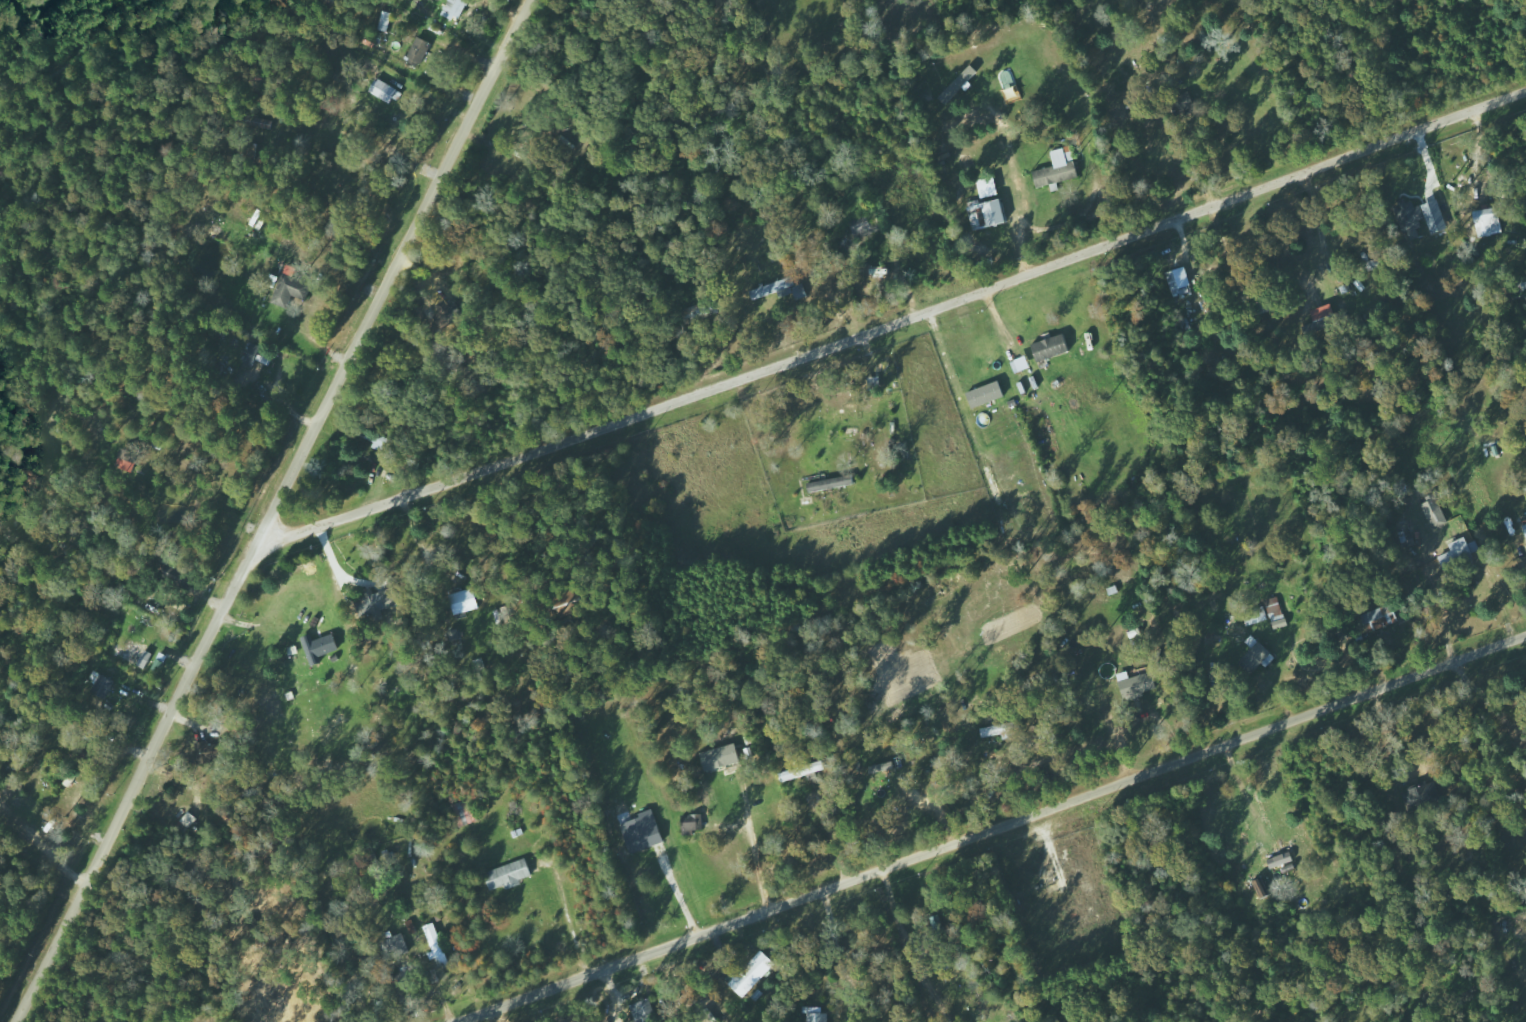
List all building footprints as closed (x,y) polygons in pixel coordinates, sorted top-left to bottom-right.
[(470,0),(448,0),(442,13),(459,21),(470,0)] [(388,31),(392,12),(382,10),(378,29),(388,31)] [(431,41),(417,36),(409,60),(423,65),(431,41)] [(979,72),(973,65),(938,97),(945,104),(979,72)] [(402,91),(377,77),(369,92),(394,105),(402,91)] [(1038,188),(1056,184),(1056,183),(1080,178),(1076,161),(1072,161),(1069,147),(1052,151),(1056,167),(1035,171),(1038,188)] [(983,203),(1001,198),(996,178),(977,183),(983,203)] [(1421,237),(1416,226),(1428,221),(1422,205),(1414,208),(1409,197),(1395,203),(1411,241),(1421,237)] [(1003,199),(980,204),(979,199),(967,202),(973,230),(1008,223),(1003,199)] [(1444,215),(1439,199),(1423,205),(1429,221),(1444,215)] [(1502,233),(1500,208),(1476,210),(1479,235),(1502,233)] [(882,231),(879,215),(850,221),(854,236),(882,231)] [(290,309),(294,296),(308,301),(313,285),(295,278),(298,268),(287,264),(274,303),(290,309)] [(1193,287),(1187,267),(1168,273),(1174,293),(1193,287)] [(809,297),(806,285),(797,286),(795,277),(759,285),(760,288),(751,290),(753,299),(794,291),(795,300),(809,297)] [(1313,320),(1307,321),(1308,324),(1346,313),(1343,302),(1310,311),(1313,320)] [(687,306),(689,319),(711,315),(709,303),(687,306)] [(1072,352),(1066,334),(1033,345),(1039,363),(1072,352)] [(270,365),(272,360),(258,355),(261,347),(251,343),(244,363),(254,367),(256,361),(270,365)] [(1013,362),(1017,374),(1033,369),(1029,357),(1013,362)] [(968,394),(974,409),(1007,397),(1001,381),(968,394)] [(115,465),(131,473),(141,454),(125,446),(115,465)] [(808,484),(811,494),(855,483),(853,474),(808,484)] [(991,484),(996,503),(1003,501),(999,482),(991,484)] [(1448,524),(1440,496),(1424,501),(1431,528),(1448,524)] [(1478,541),(1470,544),(1467,538),(1451,544),(1454,552),(1441,557),(1445,567),(1482,552),(1478,541)] [(384,611),(400,605),(393,587),(372,596),(372,595),(359,600),(369,624),(387,617),(384,611)] [(480,610),(476,589),(452,593),(456,614),(480,610)] [(1269,599),(1274,629),(1287,627),(1282,597),(1269,599)] [(1382,608),(1388,627),(1400,623),(1394,604),(1382,608)] [(321,656),(341,650),(335,633),(315,640),(313,634),(303,638),(312,666),(323,663),(321,656)] [(1248,642),(1254,648),(1243,660),(1256,671),(1264,663),(1269,668),(1278,657),(1254,635),(1248,642)] [(90,680),(96,683),(92,692),(108,699),(116,681),(94,670),(90,680)] [(1125,699),(1160,689),(1155,671),(1120,681),(1125,699)] [(984,738),(1011,732),(1009,723),(982,729),(984,738)] [(196,742),(198,765),(216,764),(214,741),(196,742)] [(741,764),(738,745),(703,751),(706,770),(741,764)] [(781,773),(783,782),(809,775),(811,780),(819,777),(818,771),(827,769),(824,759),(797,765),(798,768),(781,773)] [(872,766),(874,774),(897,769),(895,761),(872,766)] [(453,804),(459,827),(479,822),(473,799),(453,804)] [(621,823),(633,854),(667,841),(655,810),(621,823)] [(684,833),(704,832),(703,814),(683,815),(684,833)] [(533,876),(529,860),(487,870),(491,891),(524,884),(523,879),(533,876)] [(1263,900),(1271,895),(1262,878),(1254,882),(1263,900)] [(425,926),(435,959),(438,959),(441,970),(452,967),(437,922),(425,926)] [(730,984),(744,998),(777,963),(761,948),(734,977),(735,979),(730,984)] [(635,1021),(658,1021),(652,999),(631,1004),(635,1021)] [(808,1021),(828,1021),(829,1010),(809,1009),(808,1021)]
